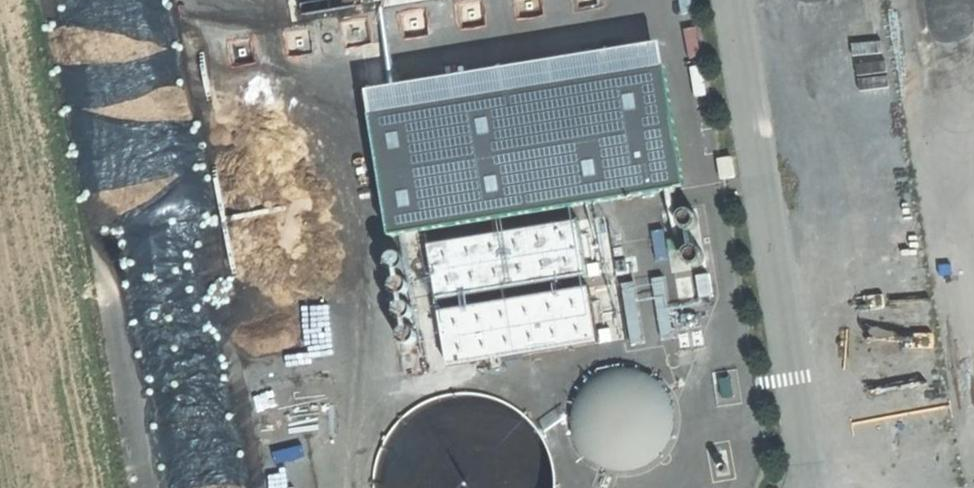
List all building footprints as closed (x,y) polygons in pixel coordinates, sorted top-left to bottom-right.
[(301,55),(361,49),(357,6),(297,12),(301,55)] [(370,115),(391,238),(495,220),(499,219),(568,207),(585,204),(664,190),(685,187),(663,64),(370,115)] [(731,154),(715,156),(719,180),(734,177),(731,154)] [(427,242),(436,301),(586,277),(576,218),(570,219),(501,230),(496,231),(427,242)] [(684,221),(683,227),(686,231),(691,232),(696,229),(697,224),(694,219),(688,218),(684,221)] [(688,254),(687,260),(691,265),(697,266),(702,263),(703,257),(699,252),(693,251),(688,254)] [(663,276),(650,278),(660,338),(673,336),(663,276)] [(393,281),(391,287),(395,293),(401,294),(407,290),(408,284),(404,278),(398,277),(393,281)] [(631,281),(617,284),(628,345),(642,342),(631,281)] [(616,320),(611,292),(599,294),(604,323),(616,320)] [(397,305),(396,312),(399,317),(406,319),(411,315),(413,308),(409,303),(402,302),(397,305)] [(401,330),(400,337),(403,342),(410,344),(415,340),(416,333),(413,328),(406,327),(401,330)] [(570,416),(571,431),(576,446),(586,459),(600,468),(615,472),(631,472),(646,466),(659,456),(668,443),(672,428),(671,412),(666,397),(656,384),(643,375),(627,371),(611,372),(596,377),(584,387),(575,400),(570,416)] [(371,487),(555,487),(555,484),(553,462),(545,441),(533,423),(516,408),(497,398),(475,392),(453,392),(431,397),(411,407),(394,422),(382,440),(374,461),(371,483),(371,487)]
